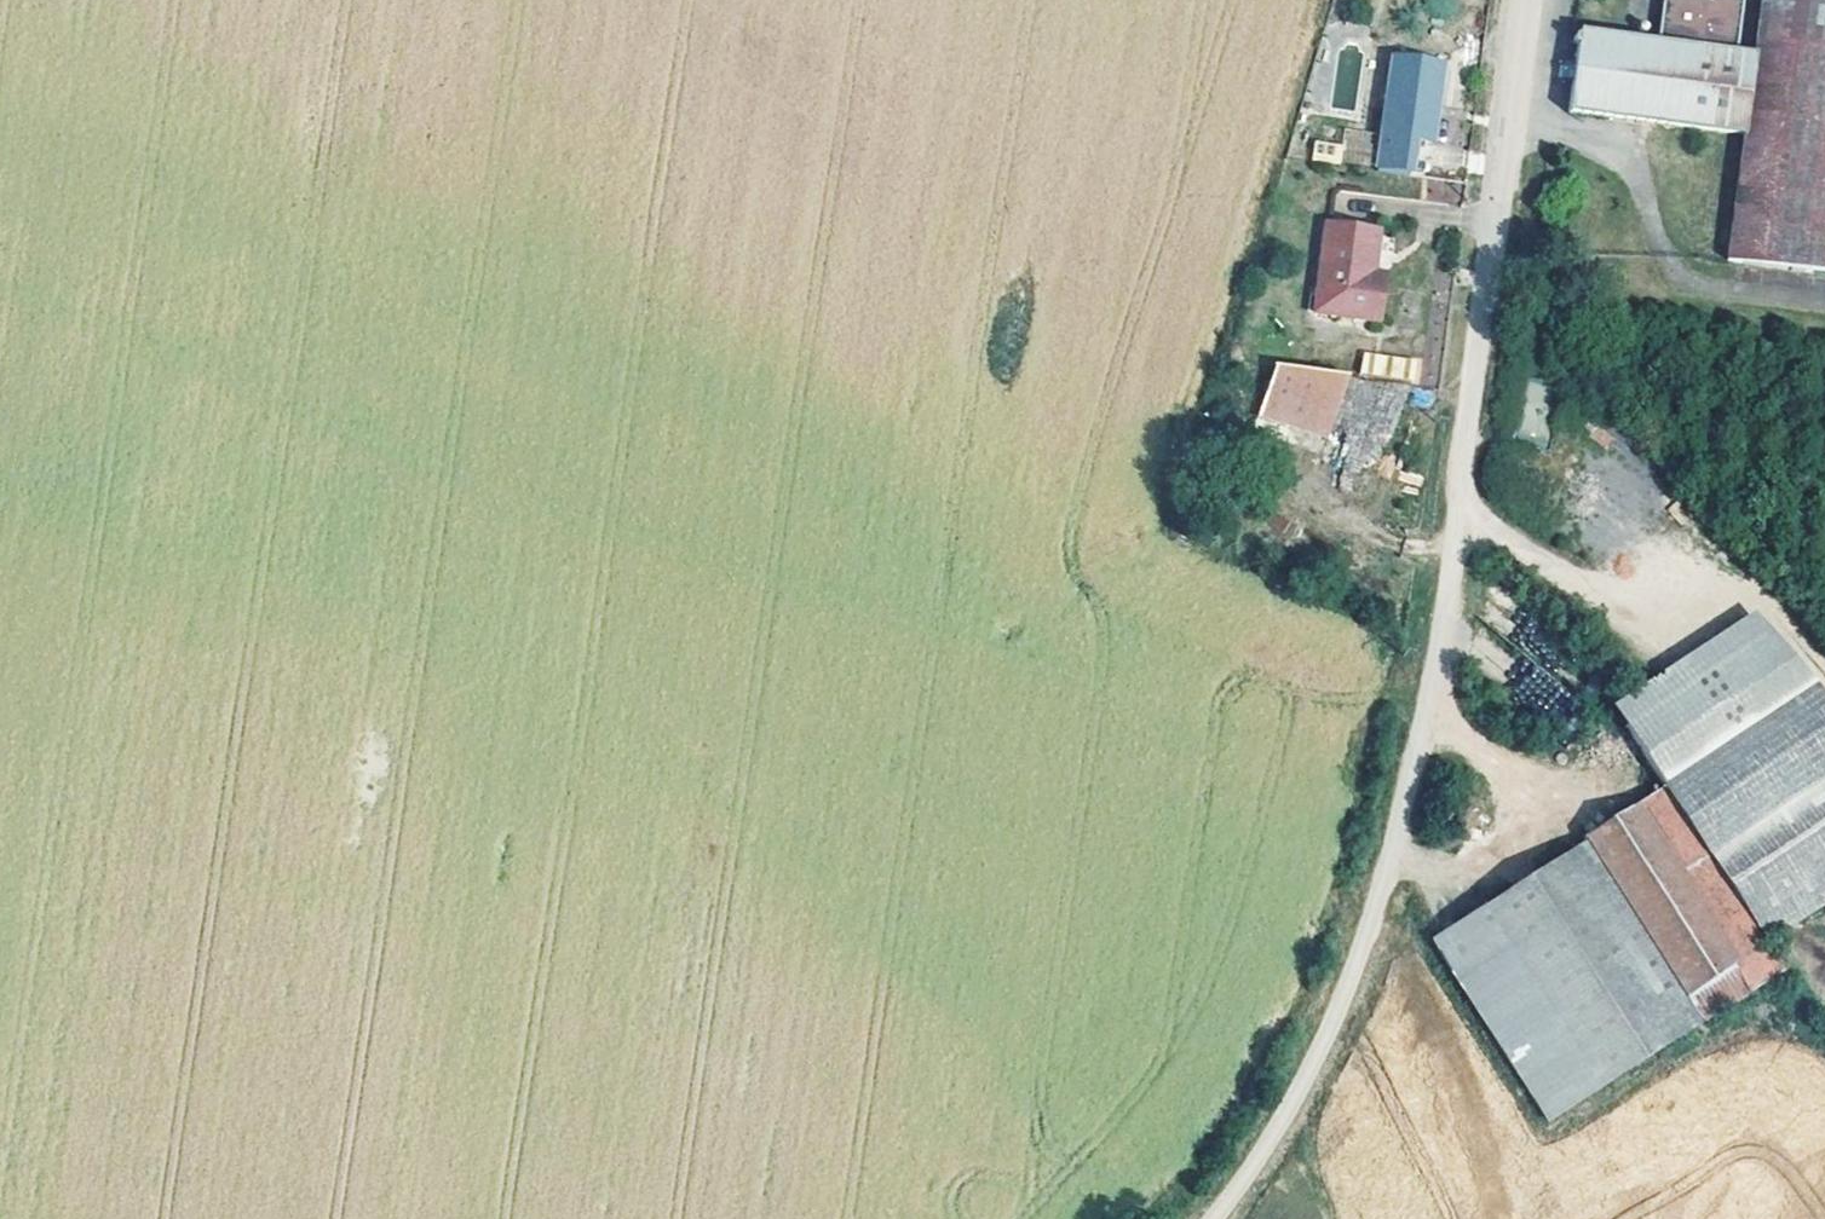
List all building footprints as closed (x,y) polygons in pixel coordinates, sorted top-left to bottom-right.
[(1753,53),(1737,50),(1743,0),(1662,0),(1656,38),(1577,27),(1568,103),(1742,130),(1724,254),(1824,269),(1824,0),(1761,0),(1753,53)] [(1445,69),(1393,65),(1387,144),(1440,148),(1445,69)] [(1340,164),(1343,144),(1314,139),(1310,159),(1340,164)] [(1378,238),(1327,236),(1325,323),(1383,326),(1386,282),(1376,281),(1378,238)] [(1417,383),(1421,360),(1363,351),(1359,375),(1417,383)] [(1355,378),(1287,362),(1270,432),(1337,448),(1355,378)] [(1336,486),(1361,493),(1376,441),(1351,434),(1336,486)] [(1666,788),(1773,941),(1824,904),(1824,718),(1759,632),(1623,729),(1666,788)] [(1666,788),(1483,913),(1601,1094),(1791,965),(1773,941),(1666,788)]
